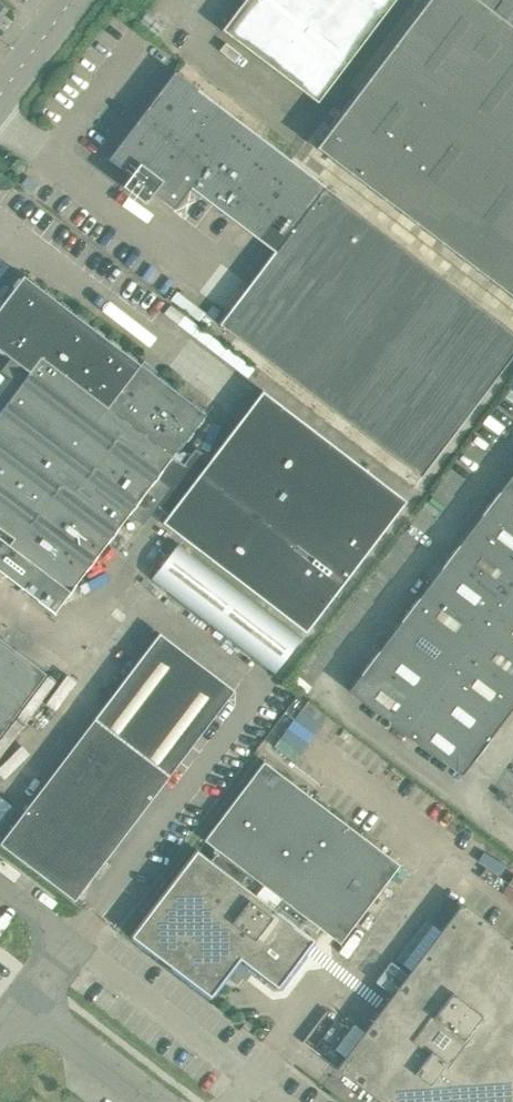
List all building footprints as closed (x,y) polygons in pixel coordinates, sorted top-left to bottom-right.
[(221,30),(316,102),(394,0),(243,0),(221,30)] [(316,147),(512,297),(512,0),(427,0),(316,147)] [(174,72),(164,84),(158,85),(157,85),(156,86),(156,87),(157,93),(156,95),(150,96),(149,95),(148,97),(149,104),(148,106),(142,106),(141,106),(140,107),(140,108),(141,115),(108,158),(129,175),(122,185),(144,202),(152,192),(173,208),(189,186),(274,251),(219,324),(420,477),(512,354),(512,330),(174,72)] [(184,441),(187,441),(192,433),(192,430),(195,427),(198,426),(203,419),(203,416),(205,414),(202,412),(202,408),(192,401),(189,402),(186,399),(185,396),(176,389),(173,389),(169,387),(169,383),(159,376),(156,377),(137,362),(136,358),(127,351),(124,352),(120,349),(120,346),(110,339),(107,339),(104,337),(103,334),(94,326),(91,327),(87,324),(87,321),(77,314),(74,314),(71,312),(70,309),(61,301),(58,302),(54,299),(54,296),(45,289),(41,289),(38,287),(38,283),(28,276),(25,277),(22,275),(20,278),(17,278),(12,285),(12,288),(10,292),(13,294),(4,307),(0,304),(0,353),(9,359),(3,367),(12,374),(0,391),(0,572),(53,612),(128,514),(141,524),(156,505),(170,487),(156,477),(184,441)] [(170,487),(156,505),(167,513),(161,521),(305,631),(405,500),(261,390),(210,457),(192,457),(170,487)] [(512,706),(512,470),(347,689),(461,775),(512,706)] [(177,543),(150,578),(274,672),(300,638),(177,543)] [(233,689),(159,633),(0,842),(0,843),(74,899),(233,689)] [(45,673),(0,639),(0,732),(45,673)] [(339,943),(399,864),(263,761),(204,840),(217,850),(210,860),(195,849),(130,935),(210,996),(225,976),(236,985),(250,965),(256,969),(255,970),(277,987),(313,938),(300,928),(307,918),(339,943)] [(463,910),(369,1034),(363,1030),(335,1068),(380,1101),(512,1101),(512,948),(463,910)]
